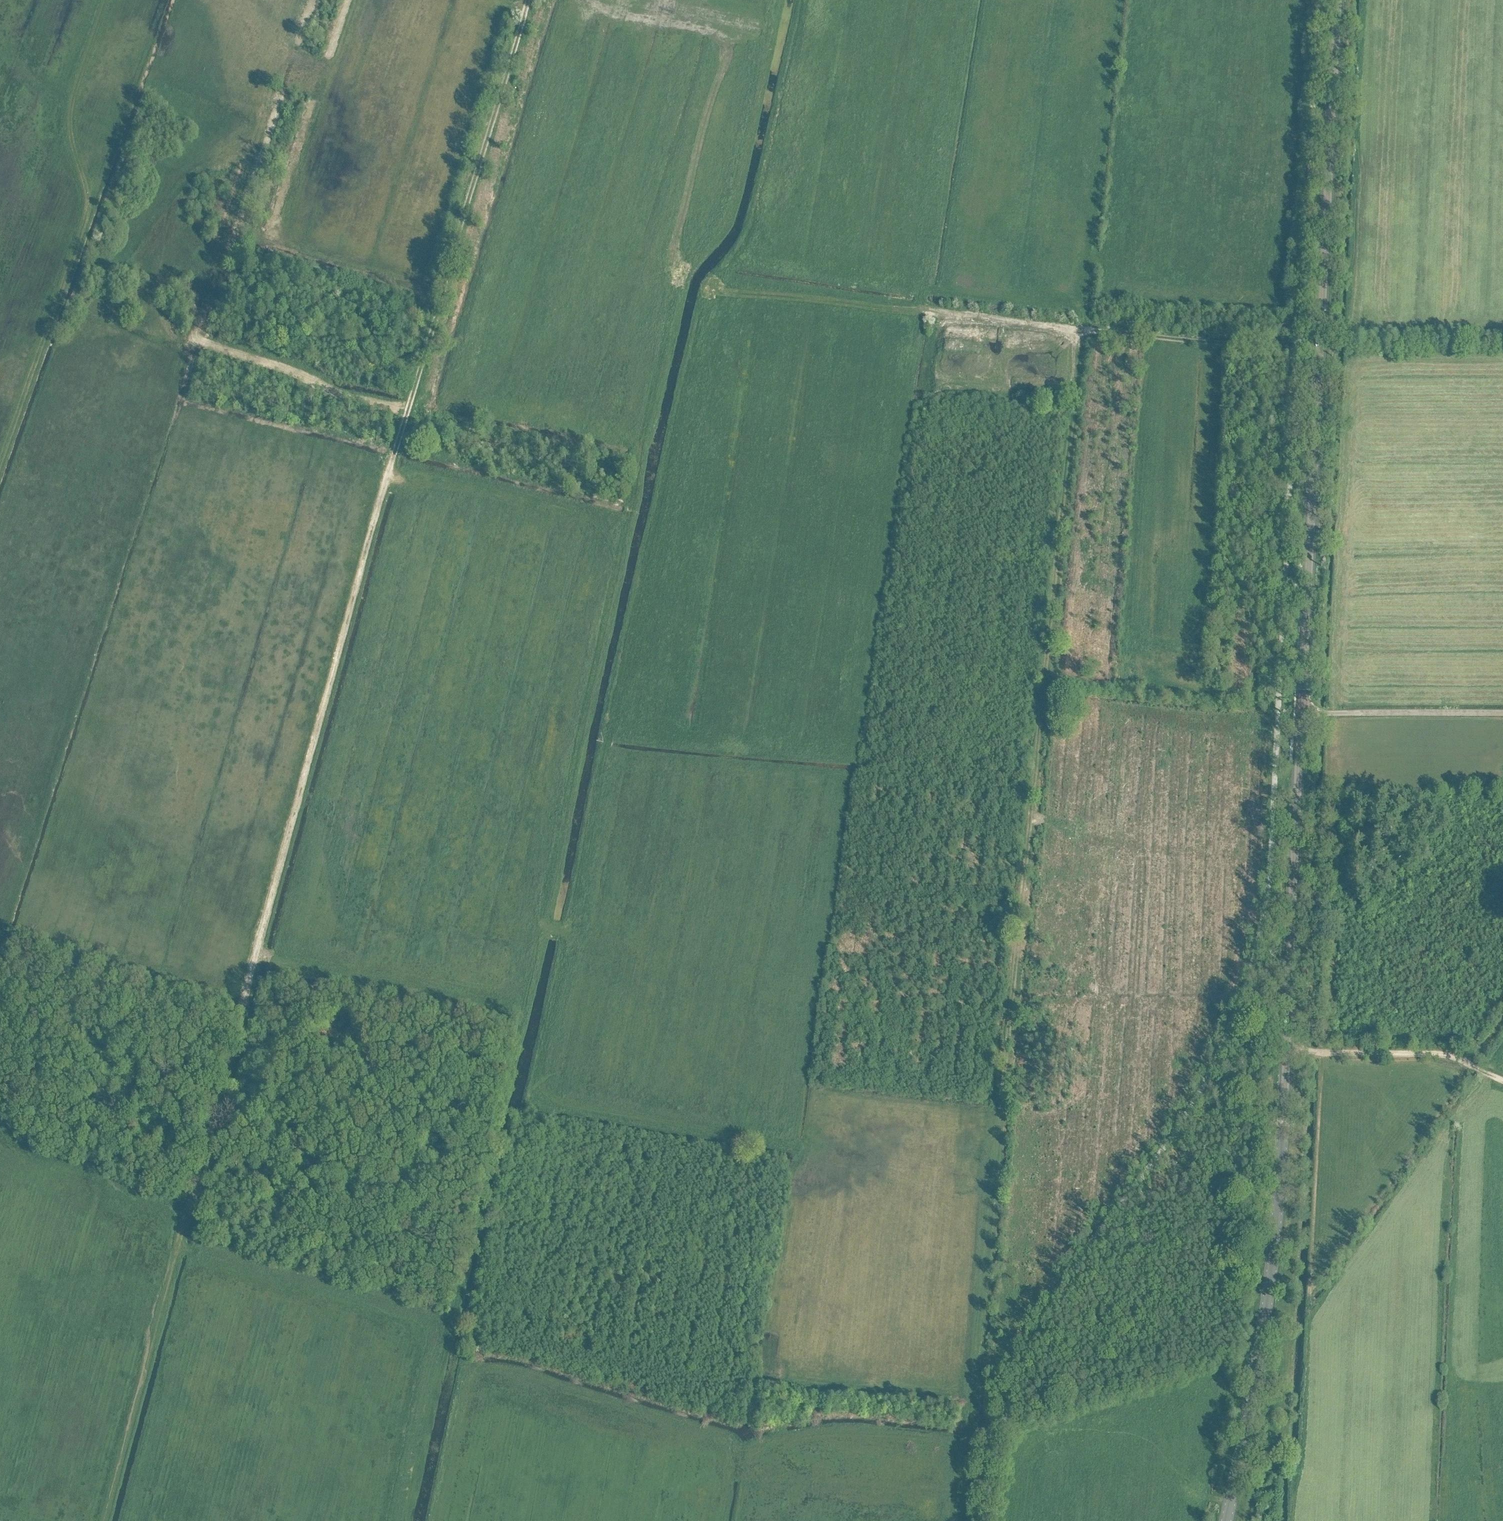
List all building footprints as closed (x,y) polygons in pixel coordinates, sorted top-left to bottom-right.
[(1122,632),(1121,643),(1129,644),(1131,633),(1122,632)]
